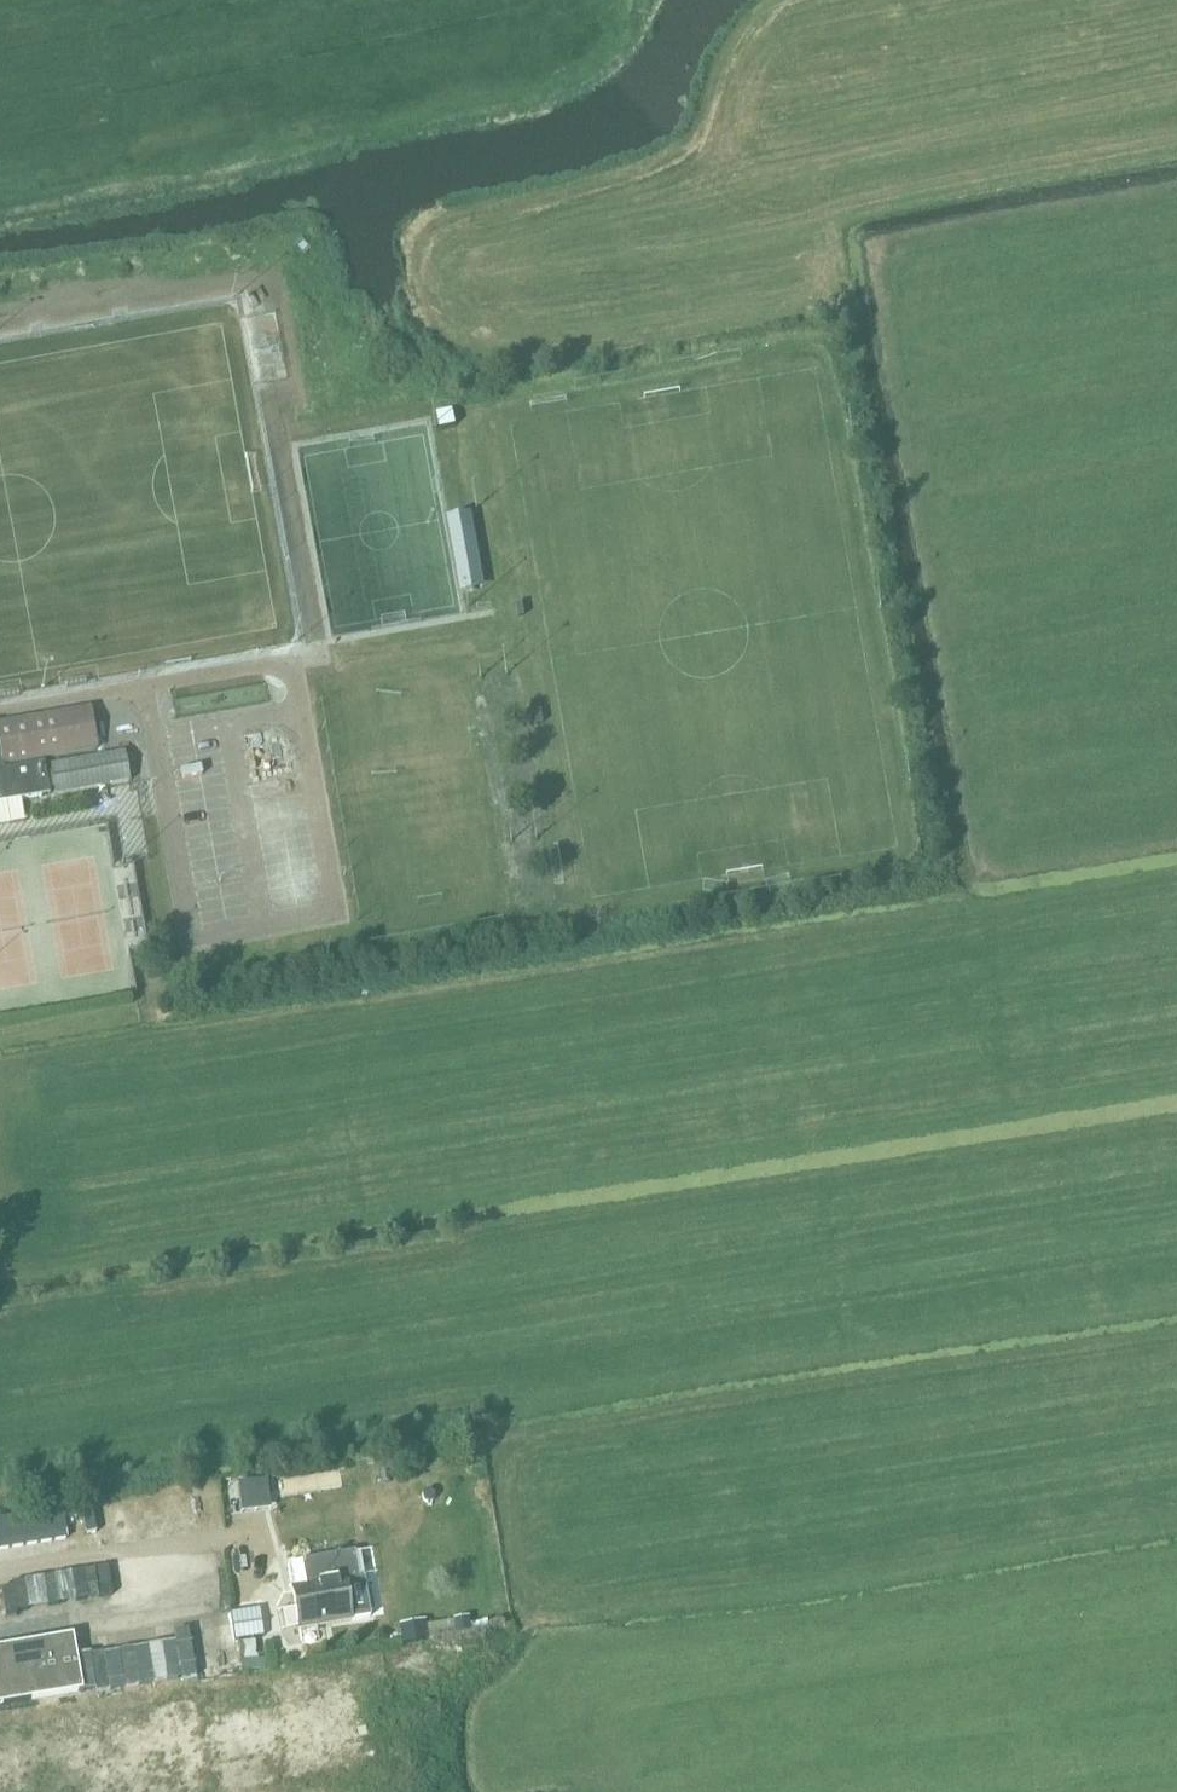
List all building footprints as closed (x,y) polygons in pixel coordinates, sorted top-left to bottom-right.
[(463,590),(488,586),(474,510),(449,515),(463,590)] [(0,724),(0,748),(3,765),(96,749),(89,709),(0,724)] [(124,753),(50,766),(55,794),(129,781),(124,753)] [(50,792),(44,761),(0,769),(0,801),(50,792)] [(236,1482),(240,1511),(270,1507),(266,1478),(236,1482)] [(0,1517),(0,1546),(67,1535),(63,1507),(0,1517)] [(110,1567),(4,1579),(7,1607),(113,1594),(110,1567)] [(292,1589),(299,1629),(351,1620),(344,1580),(292,1589)] [(259,1609),(231,1613),(235,1640),(263,1636),(259,1609)] [(452,1619),(455,1633),(471,1629),(468,1615),(452,1619)] [(211,1617),(158,1626),(166,1674),(219,1665),(211,1617)] [(400,1623),(404,1644),(428,1640),(425,1619),(400,1623)] [(81,1690),(72,1637),(72,1636),(0,1649),(0,1704),(81,1690)] [(255,1642),(238,1644),(240,1662),(258,1660),(255,1642)] [(19,1780),(21,1789),(21,1791),(50,1791),(48,1783),(47,1775),(19,1780)]
